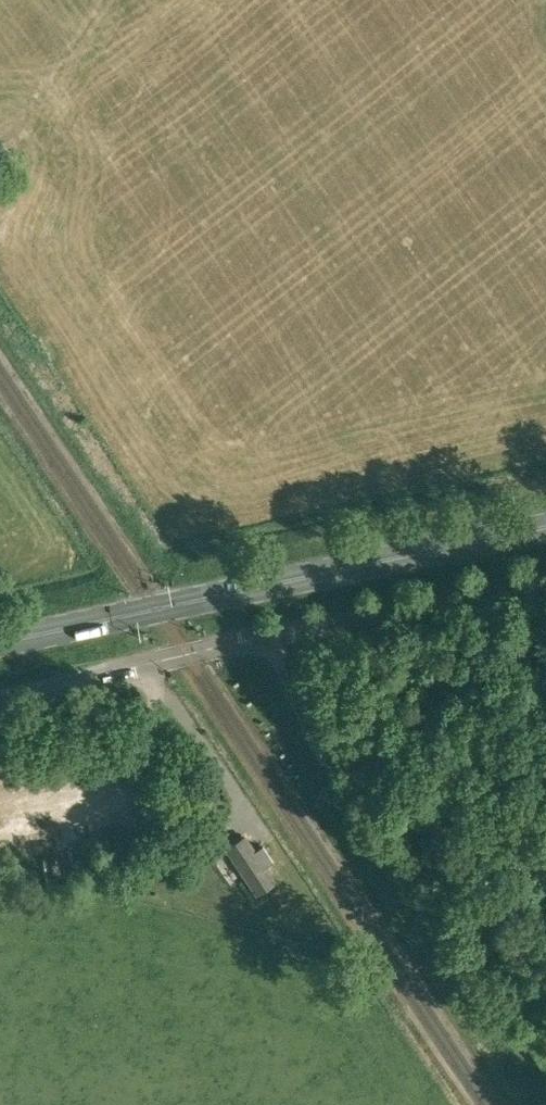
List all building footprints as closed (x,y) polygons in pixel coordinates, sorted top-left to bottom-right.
[(276,880),(265,864),(273,859),(262,844),(255,849),(245,834),(227,846),(258,892),(276,880)]
